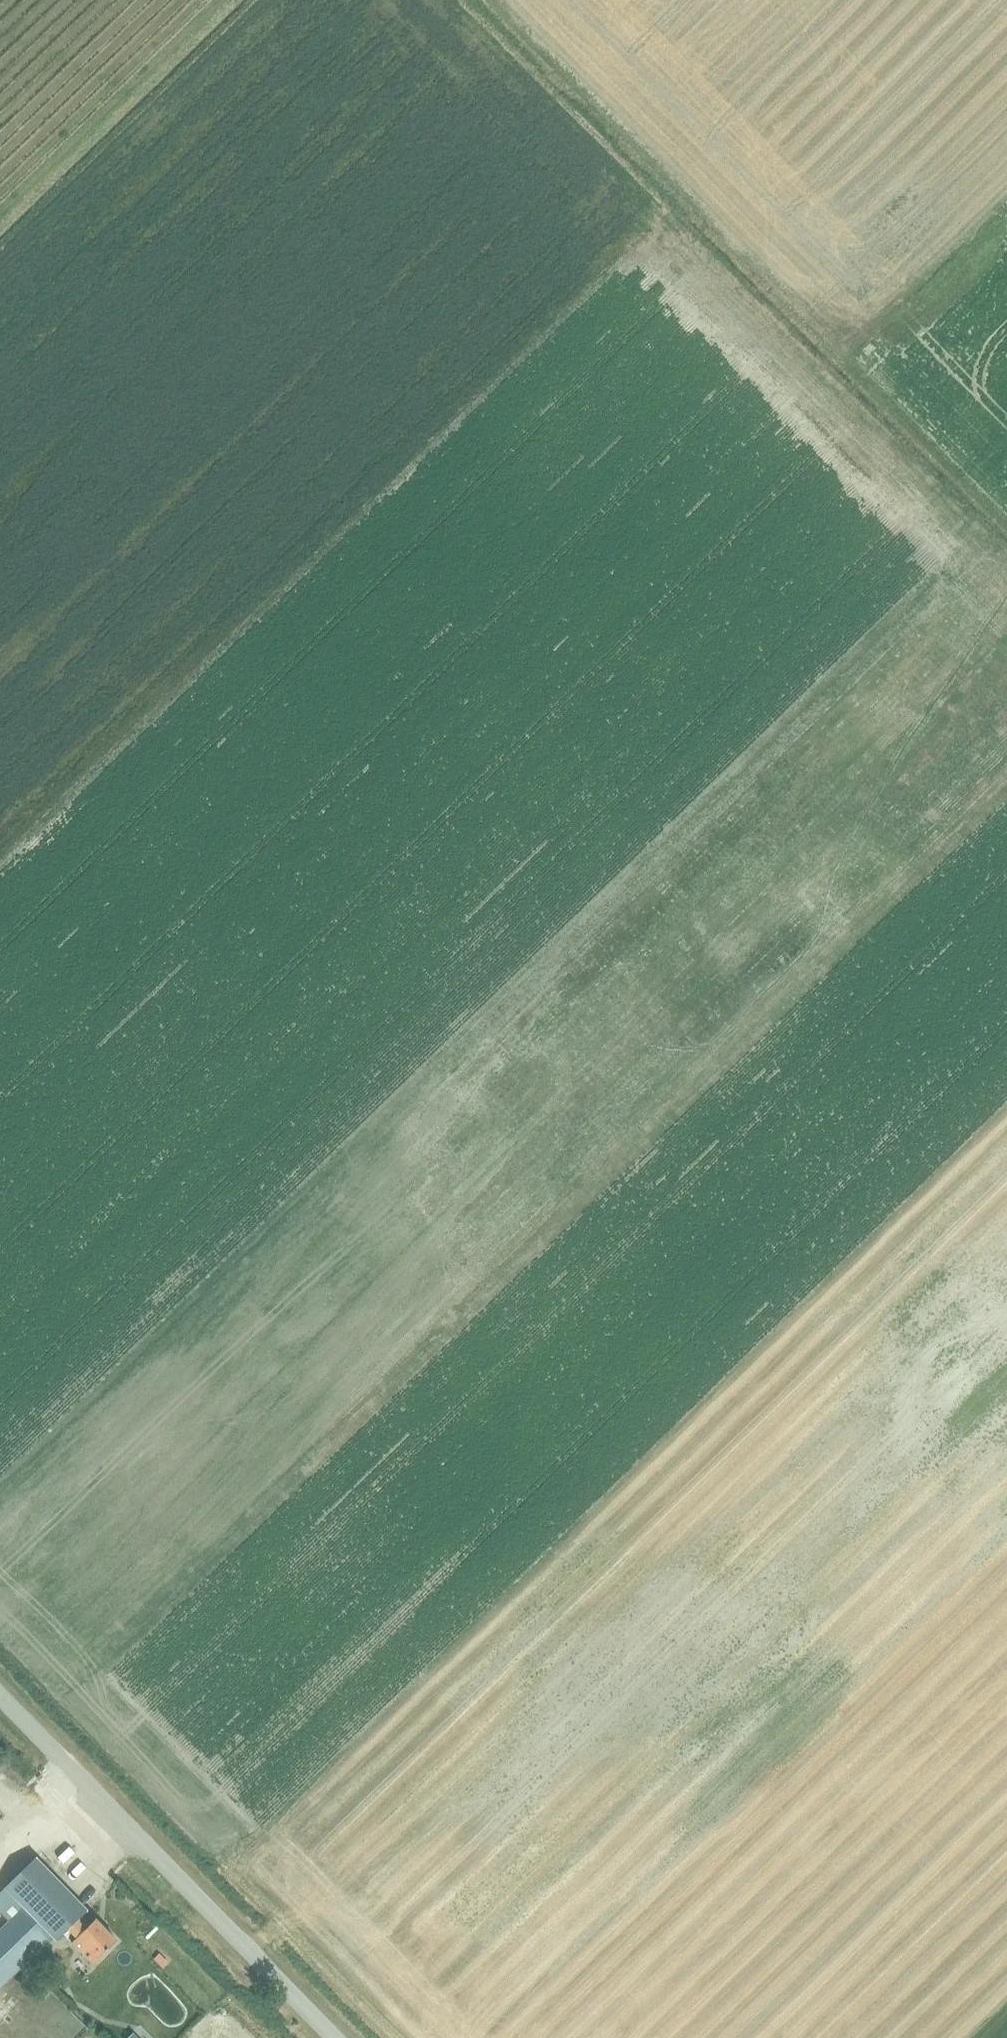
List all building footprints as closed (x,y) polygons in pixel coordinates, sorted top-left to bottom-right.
[(91,1923),(81,1914),(86,1909),(33,1856),(0,1889),(0,1912),(7,1920),(0,1927),(0,1987),(22,1965),(58,1929),(93,1964),(117,1940),(96,1918),(91,1923)] [(160,1955),(155,1960),(163,1969),(169,1963),(160,1955)]
